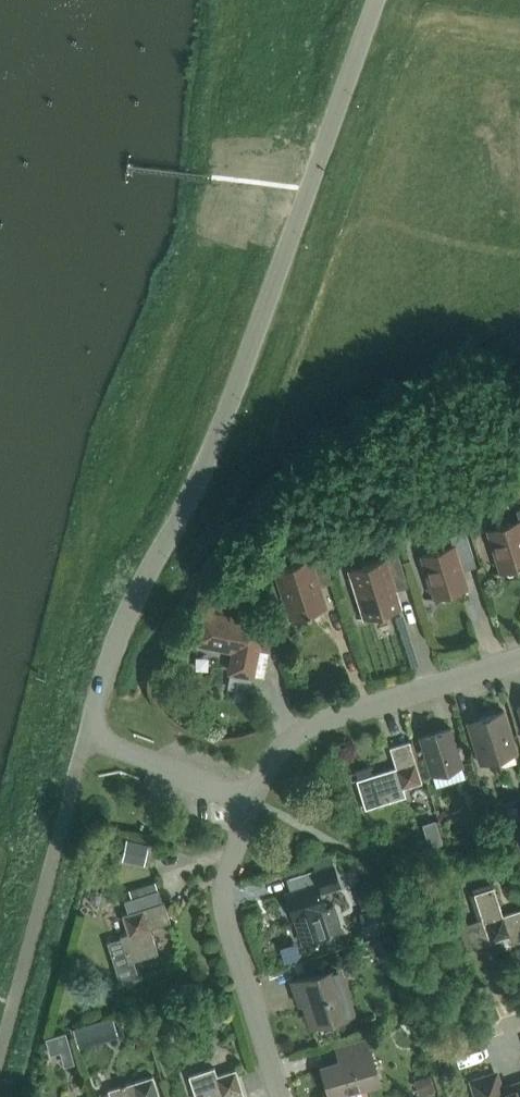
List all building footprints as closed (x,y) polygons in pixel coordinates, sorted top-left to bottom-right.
[(519,566),(519,510),(516,511),(519,521),(488,531),(501,572),(505,571),(506,573),(509,575),(517,572),(518,570),(517,567),(519,566)] [(472,556),(465,532),(449,536),(453,546),(421,556),(434,598),(439,596),(440,599),(442,600),(450,598),(451,595),(451,593),(466,588),(458,561),(472,556)] [(291,618),(306,613),(306,615),(310,613),(309,612),(324,607),(317,585),(319,581),(330,577),(321,550),(306,555),(308,559),(276,570),(291,618)] [(366,618),(398,608),(392,589),(394,585),(406,581),(397,554),(382,559),(383,560),(350,570),(366,618)] [(272,635),(262,633),(265,622),(197,608),(190,644),(231,653),(227,672),(254,677),(259,650),(269,652),(272,635)] [(503,712),(466,723),(479,764),(516,752),(503,712)] [(450,729),(419,739),(431,776),(462,766),(450,729)] [(403,789),(421,783),(409,742),(389,748),(395,768),(356,780),(365,809),(405,796),(403,789)] [(311,868),(316,883),(284,893),(292,918),(294,918),(302,944),(329,935),(321,909),(324,908),(320,893),(341,887),(333,861),(311,868)] [(519,942),(519,910),(502,916),(493,887),(473,894),(489,943),(508,937),(510,945),(519,942)] [(149,929),(170,922),(163,902),(162,902),(159,890),(124,901),(128,913),(121,915),(127,934),(120,936),(128,963),(157,954),(149,929)] [(312,1025),(351,1012),(337,968),(293,982),(298,996),(302,995),(312,1025)] [(363,1086),(379,1081),(367,1040),(341,1048),(345,1061),(320,1068),(329,1096),(367,1096),(363,1086)] [(235,1070),(216,1076),(214,1068),(188,1076),(195,1096),(221,1096),(222,1096),(244,1096),(235,1070)] [(504,1085),(499,1069),(469,1079),(475,1096),(519,1096),(519,1080),(504,1085)] [(152,1076),(125,1085),(125,1084),(120,1085),(121,1086),(107,1090),(109,1096),(159,1096),(152,1076)]
